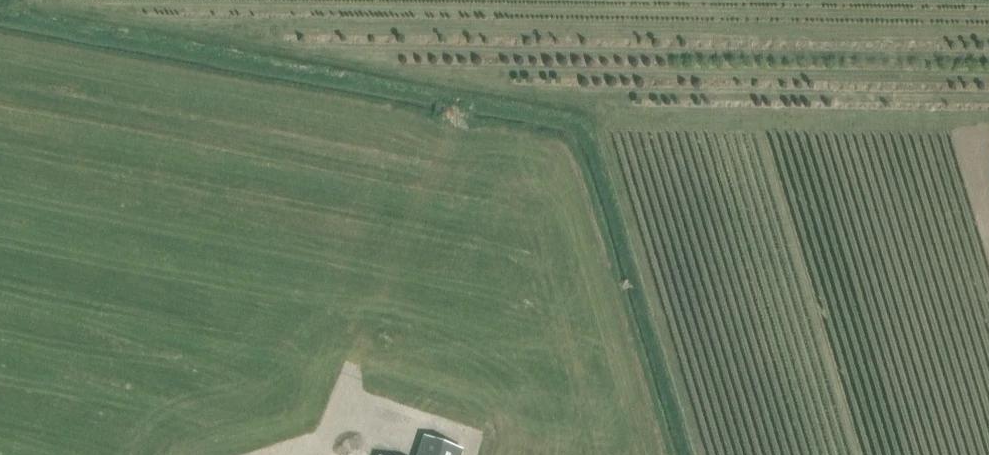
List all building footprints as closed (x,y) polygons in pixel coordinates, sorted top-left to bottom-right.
[(463,448),(426,435),(419,454),(460,454),(463,448)]
